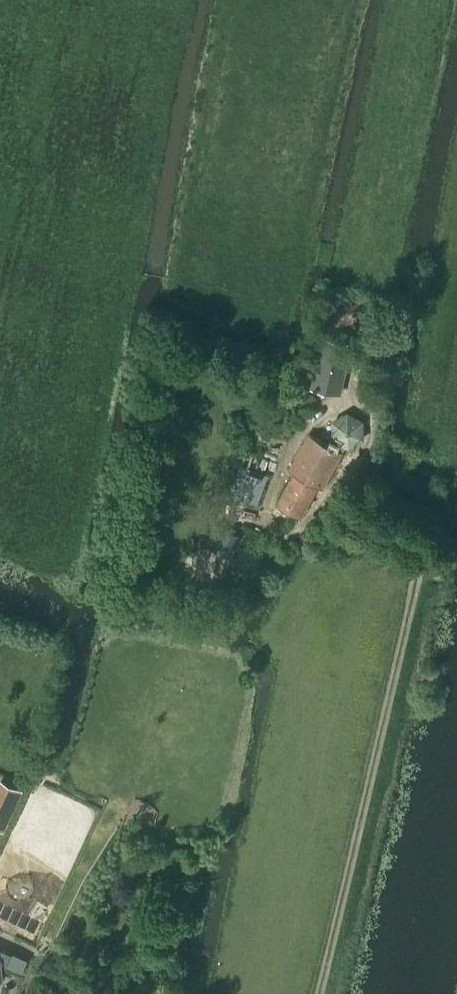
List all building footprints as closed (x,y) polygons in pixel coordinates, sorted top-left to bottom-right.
[(309,389),(340,395),(351,343),(320,336),(309,389)] [(333,421),(333,439),(329,445),(342,452),(345,445),(347,446),(361,438),(362,421),(346,413),(333,421)] [(322,489),(342,452),(329,445),(308,434),(288,470),(293,473),(277,504),(300,516),(312,493),(311,492),(315,485),(322,489)] [(257,507),(273,465),(246,454),(230,496),(257,507)] [(4,832),(10,817),(0,813),(0,831),(4,832)] [(5,978),(4,965),(6,965),(13,951),(0,945),(0,982),(5,978)] [(77,980),(80,985),(86,981),(83,976),(77,980)]
